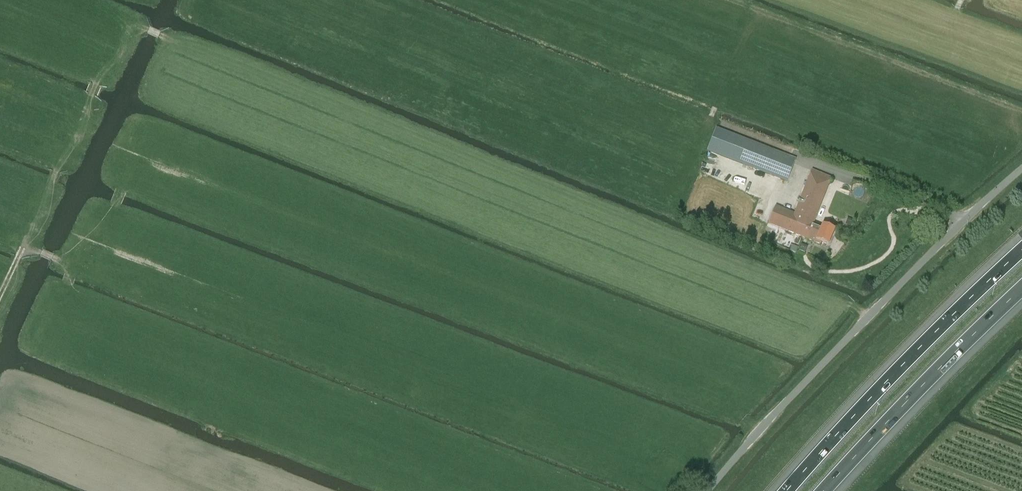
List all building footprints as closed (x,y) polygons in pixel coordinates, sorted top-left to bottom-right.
[(787,182),(796,159),(715,128),(706,150),(787,182)] [(775,206),(768,224),(820,245),(821,243),(828,246),(834,231),(822,226),(820,230),(812,227),(831,179),(811,171),(794,214),(775,206)] [(850,229),(853,221),(847,218),(844,226),(850,229)]
